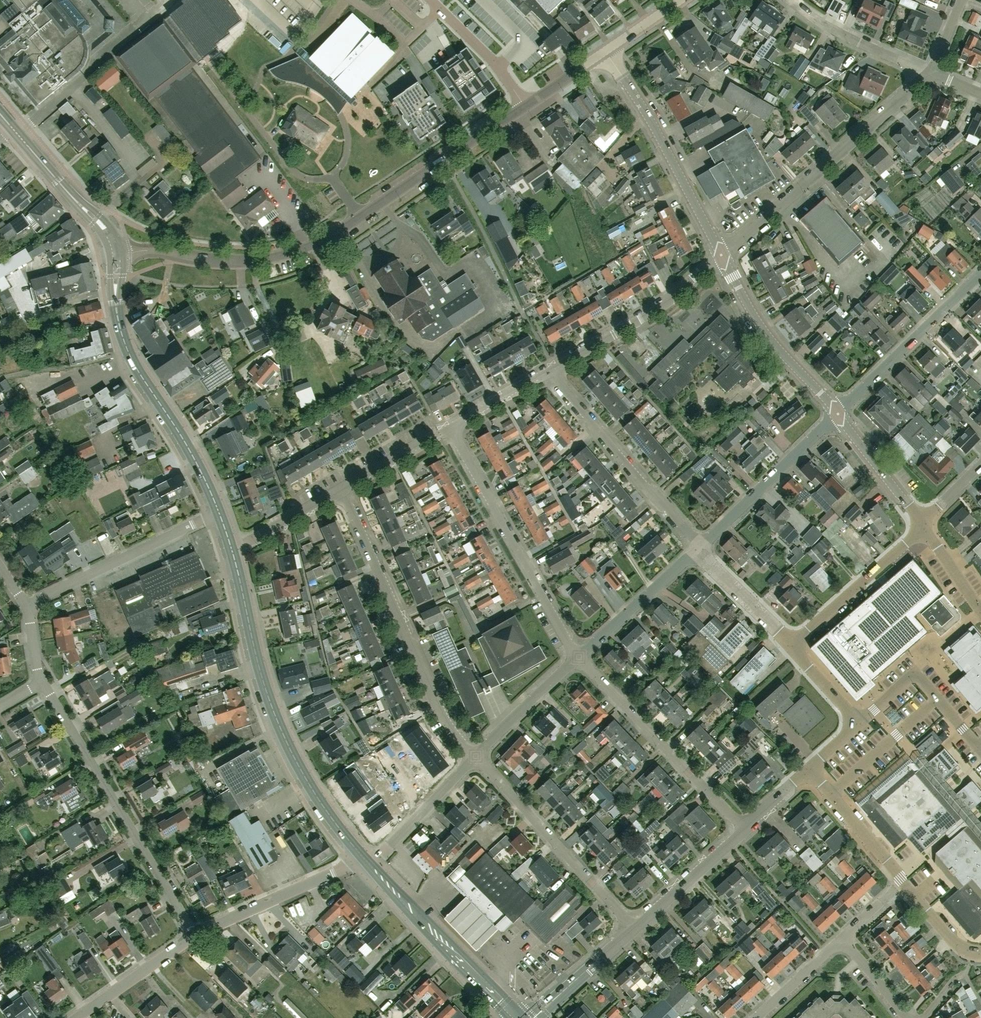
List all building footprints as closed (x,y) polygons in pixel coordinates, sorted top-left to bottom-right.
[(14,4),(1,15),(13,30),(0,41),(0,63),(36,107),(39,104),(39,105),(80,70),(81,69),(83,67),(83,65),(85,63),(85,61),(86,58),(87,57),(87,54),(87,51),(87,50),(86,47),(86,45),(85,42),(84,40),(83,38),(83,37),(81,35),(91,26),(69,0),(11,0),(14,4)] [(193,59),(199,55),(200,57),(215,46),(213,43),(227,32),(225,29),(240,19),(226,0),(180,0),(182,3),(168,14),(170,16),(164,21),(116,57),(148,100),(155,95),(158,99),(179,126),(200,154),(197,156),(195,158),(207,174),(219,189),(217,190),(216,191),(222,200),(229,208),(239,201),(248,194),(242,186),(236,177),(259,159),(190,69),(196,64),(193,59)] [(355,6),(356,3),(365,10),(372,0),(346,0),(355,6)] [(517,10),(523,3),(532,13),(542,22),(553,35),(545,42),(539,48),(546,56),(553,51),(562,45),(566,49),(574,44),(548,15),(557,6),(564,0),(507,0),(517,10)] [(607,20),(615,14),(604,1),(603,0),(596,0),(593,2),(592,0),(591,1),(607,20)] [(726,33),(731,29),(727,23),(731,21),(724,10),(724,9),(718,0),(702,11),(709,20),(710,19),(717,30),(722,27),(726,33)] [(834,5),(841,9),(844,4),(838,0),(837,0),(834,5)] [(875,5),(869,3),(871,0),(858,0),(856,4),(862,6),(856,18),(857,19),(857,20),(862,23),(863,21),(867,23),(875,5)] [(607,20),(591,1),(584,7),(585,8),(585,9),(589,13),(589,14),(599,26),(607,20)] [(875,5),(867,23),(878,29),(883,16),(889,19),(895,6),(885,1),(881,8),(875,5)] [(754,24),(751,28),(757,33),(775,8),(768,5),(767,6),(762,2),(749,20),(749,21),(754,24)] [(559,15),(570,27),(579,41),(594,30),(585,17),(584,17),(571,3),(559,15)] [(769,41),(772,37),(784,19),(779,15),(780,14),(775,8),(757,33),(767,40),(769,41)] [(904,23),(898,37),(921,47),(927,33),(919,30),(921,26),(923,26),(927,16),(912,10),(908,20),(909,20),(907,25),(904,23)] [(745,18),(747,14),(742,11),(736,21),(737,22),(733,28),(737,30),(745,18)] [(970,17),(971,18),(976,20),(978,15),(973,12),(970,17)] [(328,42),(312,58),(306,52),(300,58),(300,57),(269,71),(270,71),(270,73),(272,74),(273,76),(274,77),(276,78),(279,80),(280,80),(282,81),(285,82),(290,83),(294,83),(299,85),(302,86),(305,87),(309,89),(313,91),(316,93),(319,94),(322,97),(325,100),(328,103),(330,105),(332,108),(335,111),(337,116),(338,116),(340,113),(348,102),(351,105),(356,100),(353,97),(393,54),(376,38),(373,42),(368,37),(371,33),(352,16),(331,38),(328,41),(328,42)] [(274,24),(265,33),(273,41),(282,31),(274,24)] [(739,26),(737,30),(735,33),(730,41),(736,44),(740,39),(745,30),(739,26)] [(717,67),(720,71),(730,64),(726,59),(723,61),(716,51),(713,54),(695,28),(688,33),(706,59),(710,57),(717,67)] [(807,49),(813,39),(796,29),(790,39),(790,40),(786,48),(791,51),(796,43),(807,49)] [(733,31),(724,38),(730,41),(735,33),(733,31)] [(970,36),(961,54),(962,54),(960,59),(967,62),(966,64),(975,68),(978,61),(980,63),(980,62),(980,41),(978,40),(980,36),(971,32),(970,36)] [(706,59),(688,33),(677,41),(695,67),(696,66),(699,70),(706,65),(710,72),(717,67),(710,57),(706,59)] [(730,41),(724,38),(723,38),(716,34),(713,40),(720,44),(717,49),(721,50),(720,52),(727,56),(728,54),(729,55),(735,44),(730,42),(730,41)] [(445,43),(452,57),(464,52),(457,37),(445,43)] [(428,64),(436,59),(425,40),(417,44),(428,64)] [(755,55),(762,59),(769,50),(764,46),(762,45),(755,55)] [(779,53),(771,47),(762,59),(763,60),(764,58),(772,64),(779,53)] [(815,56),(808,66),(822,73),(825,66),(837,72),(845,56),(828,48),(823,60),(815,56)] [(447,65),(437,72),(449,89),(452,87),(456,91),(452,94),(464,111),(474,104),(475,106),(486,99),(484,97),(494,90),(481,73),(478,68),(466,51),(456,58),(457,60),(448,67),(447,65)] [(664,53),(657,58),(673,79),(680,75),(677,70),(664,53)] [(798,79),(810,62),(801,56),(789,74),(798,79)] [(673,79),(657,58),(650,63),(651,65),(647,68),(655,79),(659,76),(664,84),(665,85),(666,85),(671,92),(673,91),(682,92),(686,85),(685,85),(686,83),(673,79)] [(112,65),(92,81),(102,93),(114,84),(110,79),(119,73),(112,65)] [(874,72),(868,69),(863,80),(857,77),(850,91),(862,96),(864,90),(878,97),(887,78),(880,74),(880,73),(874,70),(874,72)] [(425,78),(421,81),(425,86),(428,91),(432,89),(435,87),(432,81),(428,76),(425,78)] [(770,82),(764,79),(761,84),(767,87),(770,82)] [(703,81),(700,86),(707,89),(709,85),(703,81)] [(399,97),(393,101),(398,109),(403,116),(402,117),(405,121),(408,126),(408,125),(409,125),(411,128),(413,131),(413,132),(416,137),(420,141),(424,138),(429,135),(429,134),(432,132),(434,130),(435,131),(440,127),(446,124),(445,123),(440,116),(434,108),(436,106),(433,102),(430,98),(429,99),(423,91),(418,83),(411,88),(405,92),(399,97)] [(730,83),(722,97),(766,122),(774,108),(730,83)] [(707,89),(700,86),(699,85),(691,100),(703,107),(712,92),(707,90),(707,89)] [(85,95),(95,106),(103,98),(93,87),(85,95)] [(815,92),(810,88),(806,94),(805,93),(798,102),(803,106),(815,92)] [(767,93),(763,100),(774,106),(778,99),(767,93)] [(582,121),(596,112),(585,94),(570,104),(582,121)] [(678,122),(691,115),(679,96),(667,103),(678,122)] [(941,127),(943,120),(948,110),(947,109),(950,102),(940,98),(938,103),(935,101),(929,114),(925,123),(935,127),(935,125),(941,127)] [(832,130),(846,118),(836,107),(837,105),(832,99),(815,113),(822,121),(824,120),(832,130)] [(70,117),(76,112),(68,102),(58,110),(63,115),(66,113),(70,117)] [(816,117),(805,105),(798,110),(809,123),(816,117)] [(297,106),(281,130),(293,139),(294,137),(299,141),(314,150),(329,128),(297,106)] [(130,133),(112,108),(103,115),(122,139),(130,133)] [(564,113),(571,124),(578,119),(571,109),(564,113)] [(980,136),(980,115),(977,113),(966,135),(979,141),(980,136)] [(543,122),(543,123),(541,124),(549,136),(550,136),(559,150),(560,149),(563,154),(557,160),(562,164),(555,172),(566,183),(562,188),(570,196),(575,191),(575,192),(581,186),(579,183),(605,157),(582,135),(573,143),(571,141),(572,141),(563,127),(564,127),(561,123),(565,121),(562,118),(561,116),(560,115),(558,114),(556,115),(555,114),(554,115),(553,115),(543,122)] [(696,151),(700,148),(741,125),(732,121),(723,126),(717,116),(707,121),(705,119),(685,130),(688,137),(686,139),(685,139),(690,145),(691,145),(696,151)] [(596,129),(588,120),(580,128),(589,137),(596,129)] [(69,141),(81,131),(73,121),(61,131),(69,141)] [(798,138),(792,143),(803,155),(815,145),(811,141),(815,137),(806,126),(796,135),(798,138)] [(922,126),(918,130),(925,140),(931,135),(923,126),(922,126)] [(904,128),(892,139),(905,154),(917,144),(923,150),(928,146),(918,134),(913,138),(904,128)] [(741,205),(739,201),(775,180),(746,130),(707,153),(716,167),(709,171),(721,191),(730,207),(732,206),(734,210),(736,210),(741,207),(741,205)] [(81,131),(69,141),(79,153),(87,145),(91,150),(100,142),(96,137),(91,142),(81,131)] [(159,137),(162,141),(170,135),(166,131),(159,137)] [(766,145),(774,135),(770,131),(762,141),(766,145)] [(948,150),(963,137),(958,131),(928,155),(933,160),(947,148),(948,150)] [(803,155),(792,143),(786,149),(775,137),(764,150),(766,152),(763,154),(768,160),(771,158),(779,151),(781,153),(780,154),(791,166),(803,155)] [(121,160),(108,144),(102,148),(104,152),(93,159),(103,172),(117,190),(130,180),(126,175),(117,163),(121,160)] [(619,166),(626,162),(628,168),(644,160),(637,147),(615,158),(619,166)] [(879,176),(893,163),(881,149),(876,154),(877,155),(868,163),(879,176)] [(524,176),(520,170),(509,154),(496,163),(507,178),(505,179),(510,186),(512,187),(516,184),(516,182),(516,181),(524,176)] [(143,176),(157,165),(153,161),(139,172),(143,176)] [(966,165),(970,170),(975,165),(972,161),(966,165)] [(0,187),(11,177),(0,164),(0,186),(0,187)] [(959,180),(966,176),(964,173),(968,170),(963,164),(957,168),(955,165),(951,168),(959,180)] [(932,166),(924,172),(929,178),(937,172),(932,166)] [(541,168),(525,179),(534,193),(550,182),(541,168)] [(596,169),(582,184),(596,197),(601,192),(598,188),(607,178),(596,169)] [(635,194),(655,183),(648,169),(637,175),(638,176),(633,178),(636,184),(631,187),(635,194)] [(949,170),(938,179),(952,196),(963,187),(949,170)] [(485,171),(472,179),(489,203),(506,191),(495,176),(491,179),(485,171)] [(721,191),(709,171),(697,178),(709,198),(721,191)] [(857,173),(846,182),(859,197),(860,197),(865,202),(875,194),(857,173)] [(930,181),(924,175),(921,178),(927,184),(930,181)] [(620,196),(631,183),(625,178),(614,191),(620,196)] [(888,187),(881,179),(876,183),(883,191),(888,187)] [(157,194),(148,202),(163,219),(166,217),(168,219),(173,214),(172,212),(175,209),(163,195),(170,189),(163,181),(153,189),(157,194)] [(859,197),(846,182),(835,191),(849,207),(849,206),(853,210),(858,205),(855,201),(859,197)] [(655,183),(635,194),(638,200),(643,197),(647,203),(651,201),(652,202),(662,196),(655,183)] [(16,190),(12,186),(5,192),(1,196),(5,200),(7,199),(15,209),(29,197),(20,187),(16,190)] [(243,202),(232,211),(247,230),(258,222),(257,221),(275,208),(262,191),(244,204),(243,202)] [(875,199),(902,229),(914,219),(907,214),(910,209),(904,205),(898,210),(883,192),(875,199)] [(51,195),(30,213),(44,230),(65,212),(51,195)] [(799,223),(837,265),(864,241),(826,199),(799,223)] [(966,221),(975,211),(966,203),(957,213),(966,221)] [(636,216),(647,210),(644,204),(633,210),(636,216)] [(664,225),(675,219),(669,208),(658,214),(661,219),(656,222),(659,228),(664,225)] [(980,210),(965,225),(980,241),(980,211),(980,210)] [(869,221),(861,212),(853,219),(861,228),(869,221)] [(451,239),(463,231),(466,235),(474,230),(464,215),(456,220),(451,214),(432,226),(441,240),(448,235),(451,239)] [(0,230),(0,243),(2,245),(30,226),(22,215),(1,229),(0,230)] [(47,251),(54,247),(56,251),(71,243),(72,245),(85,238),(81,230),(79,231),(73,219),(61,226),(63,229),(48,237),(50,241),(43,245),(47,251)] [(681,230),(675,219),(664,225),(669,236),(681,230)] [(494,223),(486,227),(494,244),(503,240),(494,223)] [(654,225),(647,228),(651,236),(658,232),(654,225)] [(606,232),(610,239),(621,233),(617,226),(606,232)] [(918,233),(929,240),(934,232),(923,226),(918,233)] [(651,236),(647,228),(640,232),(642,235),(637,238),(634,233),(629,236),(634,245),(644,239),(644,240),(651,236)] [(681,230),(669,236),(672,241),(664,245),(665,246),(667,251),(675,247),(675,246),(686,240),(681,230)] [(943,235),(937,232),(934,237),(940,241),(943,235)] [(789,257),(800,251),(794,239),(782,245),(786,253),(789,257)] [(692,252),(686,240),(675,246),(675,247),(681,257),(692,252)] [(5,276),(45,251),(40,241),(0,264),(0,298),(15,326),(20,323),(15,313),(19,310),(8,288),(10,287),(5,276)] [(630,258),(630,257),(644,249),(641,243),(626,253),(628,255),(630,258)] [(488,252),(483,244),(477,247),(482,255),(488,252)] [(955,250),(954,251),(947,244),(935,255),(946,268),(951,263),(960,273),(969,265),(955,250)] [(662,258),(663,257),(669,254),(667,251),(665,246),(658,250),(662,258)] [(658,250),(651,253),(651,254),(655,261),(660,259),(662,258),(658,250)] [(782,260),(780,256),(780,255),(773,259),(770,252),(764,256),(752,263),(758,273),(770,266),(771,267),(782,260)] [(52,265),(62,260),(59,254),(49,259),(52,265)] [(630,258),(628,255),(622,259),(626,266),(633,262),(630,257),(630,258)] [(770,266),(758,273),(764,284),(781,274),(795,266),(805,260),(803,256),(793,262),(786,266),(785,265),(774,272),(771,267),(770,266)] [(666,263),(663,257),(662,258),(660,259),(655,261),(654,262),(659,270),(665,267),(663,265),(666,263)] [(941,291),(951,281),(937,267),(939,265),(931,257),(922,265),(930,274),(927,277),(941,291)] [(417,334),(421,340),(432,342),(452,328),(453,329),(457,326),(478,312),(477,311),(483,308),(472,291),(475,289),(465,274),(464,274),(464,275),(447,287),(444,282),(443,283),(444,284),(441,286),(438,283),(430,271),(430,270),(430,269),(416,279),(413,274),(412,275),(411,274),(406,278),(395,262),(399,259),(399,258),(370,277),(370,278),(378,273),(380,277),(377,279),(385,291),(379,295),(379,296),(398,325),(404,321),(407,319),(417,334)] [(509,272),(519,260),(518,258),(505,265),(509,272)] [(802,264),(808,276),(817,271),(812,260),(802,264)] [(633,262),(626,266),(630,273),(633,271),(634,272),(634,273),(637,278),(644,289),(655,283),(652,278),(657,274),(650,263),(645,266),(638,270),(633,262)] [(53,305),(52,301),(79,294),(96,289),(89,264),(58,273),(45,276),(31,280),(39,308),(53,305)] [(605,279),(612,274),(608,267),(609,267),(608,265),(600,270),(601,271),(601,272),(605,279)] [(899,271),(893,265),(879,280),(885,286),(890,280),(899,271)] [(931,286),(912,266),(905,274),(923,293),(931,286)] [(350,274),(345,277),(351,288),(346,291),(357,311),(368,305),(366,301),(371,298),(365,287),(359,290),(357,286),(350,274)] [(612,274),(605,279),(609,285),(612,283),(615,281),(615,280),(612,274)] [(787,284),(781,274),(764,284),(770,294),(782,287),(787,284)] [(806,291),(819,284),(815,277),(802,285),(806,291)] [(582,282),(585,286),(591,283),(588,278),(582,282)] [(637,278),(627,284),(634,296),(644,289),(637,278)] [(617,279),(615,280),(615,281),(612,283),(616,291),(617,291),(623,302),(634,296),(627,284),(622,287),(617,279)] [(515,285),(520,297),(528,294),(522,282),(515,285)] [(596,303),(591,305),(587,297),(585,298),(578,285),(574,287),(581,301),(582,300),(586,308),(592,320),(603,314),(602,312),(607,309),(600,296),(599,294),(593,298),(596,303)] [(816,286),(803,297),(808,302),(815,296),(817,298),(822,294),(816,286)] [(581,301),(574,287),(570,289),(578,303),(581,301)] [(782,287),(770,294),(776,305),(788,298),(782,287)] [(900,297),(906,303),(908,301),(918,313),(920,311),(922,312),(927,307),(925,306),(927,304),(916,292),(910,287),(900,297)] [(617,291),(616,291),(606,297),(605,297),(603,294),(600,296),(607,309),(611,306),(613,308),(623,302),(617,291)] [(874,291),(862,303),(870,311),(882,299),(874,291)] [(582,326),(575,315),(565,320),(561,312),(564,311),(557,297),(553,300),(571,332),(582,326)] [(549,316),(548,316),(561,338),(571,332),(553,300),(549,301),(558,316),(556,317),(560,323),(555,326),(549,316)] [(538,305),(539,307),(536,309),(539,316),(548,310),(544,302),(538,305)] [(833,302),(824,310),(829,316),(835,311),(842,319),(848,315),(845,312),(844,313),(839,307),(838,308),(833,302)] [(980,321),(980,303),(980,302),(966,315),(977,325),(980,321)] [(78,308),(82,324),(104,318),(100,303),(78,308)] [(350,326),(355,317),(345,312),(345,311),(329,303),(321,319),(322,320),(317,330),(325,334),(325,335),(330,338),(331,337),(338,341),(339,340),(344,343),(348,334),(346,333),(350,326)] [(852,310),(859,317),(867,310),(860,303),(852,310)] [(227,313),(222,315),(225,323),(231,320),(236,332),(248,326),(254,323),(251,316),(250,316),(244,304),(227,312),(227,313)] [(800,307),(796,310),(796,309),(784,318),(792,328),(815,309),(811,304),(804,309),(802,307),(800,307)] [(174,315),(167,320),(176,335),(184,330),(187,334),(201,325),(198,321),(190,308),(175,317),(174,315)] [(592,320),(586,308),(575,315),(582,326),(592,320)] [(384,322),(377,309),(371,313),(379,325),(384,322)] [(818,313),(815,309),(792,328),(799,337),(811,328),(810,326),(815,322),(812,319),(818,313)] [(886,321),(889,325),(897,333),(909,321),(901,313),(895,319),(892,316),(889,316),(886,319),(886,321)] [(203,360),(193,366),(175,340),(172,335),(171,337),(166,329),(167,328),(161,318),(155,322),(149,314),(132,326),(149,351),(145,354),(148,359),(146,360),(165,387),(168,390),(168,391),(171,397),(181,390),(183,390),(190,386),(190,383),(199,378),(208,393),(234,376),(221,358),(207,367),(203,360)] [(669,402),(680,391),(693,380),(688,375),(711,354),(718,361),(716,363),(720,368),(716,372),(719,376),(714,380),(726,393),(738,382),(740,384),(739,385),(743,389),(747,385),(746,384),(750,380),(751,381),(754,378),(751,375),(756,371),(752,367),(758,361),(746,348),(744,350),(741,347),(745,344),(729,328),(731,326),(720,315),(708,327),(707,327),(688,345),(683,340),(666,357),(666,358),(661,363),(660,363),(649,373),(658,383),(655,386),(653,385),(648,390),(661,403),(665,398),(669,402)] [(836,315),(830,321),(835,327),(841,333),(848,326),(842,320),(836,315)] [(853,319),(849,315),(844,320),(849,324),(853,319)] [(358,319),(355,317),(350,326),(353,328),(351,332),(360,337),(361,334),(369,338),(369,337),(376,340),(378,339),(381,333),(380,331),(374,328),(376,324),(360,316),(358,319)] [(544,319),(549,329),(543,333),(550,344),(561,338),(548,316),(544,319)] [(58,317),(43,321),(44,326),(59,322),(58,317)] [(2,322),(5,329),(13,326),(10,319),(2,322)] [(864,326),(859,320),(851,328),(862,340),(869,332),(874,336),(872,338),(882,348),(889,340),(880,330),(879,331),(870,320),(864,326)] [(79,332),(76,321),(62,324),(65,335),(79,332)] [(502,326),(507,335),(515,330),(514,329),(516,328),(513,322),(511,323),(510,321),(502,326)] [(284,331),(291,346),(307,338),(300,323),(284,331)] [(94,347),(110,343),(107,328),(95,331),(95,332),(91,333),(94,346),(94,347)] [(263,328),(246,336),(251,347),(253,346),(255,351),(270,343),(268,339),(263,328)] [(968,355),(978,345),(969,337),(964,342),(952,330),(942,340),(954,352),(953,353),(958,358),(965,351),(968,355)] [(486,331),(482,334),(488,345),(493,342),(496,347),(499,345),(497,340),(493,342),(486,331)] [(66,336),(68,345),(83,342),(81,332),(66,336)] [(485,347),(488,345),(482,334),(478,336),(480,339),(485,347)] [(467,344),(466,343),(462,335),(455,339),(460,348),(467,344)] [(819,336),(807,348),(813,354),(825,342),(819,336)] [(529,338),(517,344),(525,358),(536,352),(529,338)] [(94,347),(94,346),(75,351),(74,348),(67,350),(69,358),(73,357),(76,365),(98,359),(97,357),(104,356),(104,355),(113,353),(110,343),(94,347)] [(517,344),(507,350),(506,351),(514,365),(525,358),(517,344)] [(502,353),(495,357),(503,371),(514,365),(506,351),(507,350),(504,346),(500,349),(502,353)] [(973,355),(978,360),(980,356),(980,347),(973,355)] [(211,348),(201,355),(208,365),(218,358),(211,348)] [(836,377),(847,367),(832,352),(821,362),(836,377)] [(924,357),(919,362),(922,365),(925,368),(924,369),(925,371),(927,372),(928,372),(929,372),(930,373),(933,376),(935,379),(941,374),(946,369),(943,366),(940,363),(935,357),(929,352),(924,357)] [(495,357),(485,362),(484,363),(491,377),(503,371),(495,357)] [(383,359),(355,372),(360,384),(388,370),(383,359)] [(252,370),(249,373),(253,377),(251,380),(256,384),(261,389),(264,386),(266,383),(269,385),(270,385),(270,386),(271,386),(272,386),(273,385),(274,384),(275,383),(275,382),(275,381),(275,380),(274,380),(274,379),(272,377),(275,373),(278,369),(273,365),(268,360),(260,368),(256,365),(252,370)] [(617,366),(613,360),(607,365),(612,370),(617,366)] [(244,370),(253,365),(250,361),(242,365),(244,370)] [(444,372),(435,364),(427,372),(430,375),(433,372),(439,377),(444,372)] [(470,364),(456,372),(468,393),(482,385),(470,364)] [(593,373),(586,365),(580,369),(588,378),(593,373)] [(903,371),(901,373),(915,388),(929,402),(931,400),(933,397),(928,392),(924,388),(924,387),(915,377),(906,368),(903,371)] [(968,379),(958,368),(953,373),(959,379),(956,381),(961,386),(968,379)] [(290,369),(282,370),(283,382),(292,381),(290,369)] [(616,375),(620,380),(625,375),(621,370),(616,375)] [(397,376),(402,384),(410,380),(405,371),(397,376)] [(597,375),(594,372),(593,373),(588,378),(583,382),(587,387),(591,392),(603,382),(606,378),(603,375),(599,378),(597,375)] [(929,402),(901,373),(895,380),(899,384),(898,386),(901,390),(903,388),(913,398),(914,397),(924,407),(929,402)] [(648,386),(640,377),(635,381),(643,390),(648,386)] [(966,383),(976,393),(980,388),(971,378),(966,383)] [(624,384),(628,389),(634,385),(629,380),(624,384)] [(9,385),(6,381),(1,384),(0,383),(0,394),(5,391),(6,392),(11,389),(9,385)] [(49,426),(54,423),(54,424),(86,409),(85,408),(82,401),(72,381),(54,390),(41,396),(47,409),(46,409),(49,413),(43,416),(49,426)] [(607,387),(603,382),(591,392),(600,402),(611,392),(617,386),(613,382),(607,387)] [(107,388),(95,396),(102,407),(99,408),(104,416),(108,423),(113,420),(136,411),(132,401),(130,398),(132,396),(123,383),(109,392),(107,388)] [(31,386),(32,392),(43,389),(42,384),(31,386)] [(379,386),(384,395),(389,392),(384,384),(379,386)] [(384,395),(379,386),(375,389),(380,397),(384,395)] [(451,386),(433,396),(430,391),(423,395),(429,406),(435,403),(439,410),(459,399),(451,386)] [(887,406),(896,397),(885,386),(876,395),(878,398),(863,412),(886,436),(902,421),(887,406)] [(632,394),(637,399),(642,394),(638,389),(632,394)] [(218,392),(211,398),(216,405),(223,399),(218,392)] [(611,392),(600,402),(608,412),(620,401),(611,392)] [(949,403),(953,399),(949,394),(944,398),(949,403)] [(402,401),(411,415),(422,409),(414,395),(402,401)] [(902,421),(886,436),(892,441),(918,414),(912,409),(911,410),(902,401),(903,400),(898,395),(896,397),(887,406),(902,421)] [(953,399),(949,403),(948,404),(959,413),(964,407),(958,403),(961,399),(957,395),(953,399)] [(357,399),(362,408),(366,405),(361,396),(357,399)] [(12,400),(15,405),(21,402),(17,397),(12,400)] [(89,397),(82,401),(85,408),(92,404),(89,397)] [(46,425),(29,399),(22,404),(39,430),(46,425)] [(362,408),(357,399),(353,401),(358,410),(362,408)] [(195,415),(193,417),(199,426),(211,419),(213,422),(220,417),(224,414),(219,407),(215,410),(210,404),(209,405),(206,400),(195,408),(197,410),(193,413),(195,415)] [(247,414),(253,411),(258,409),(254,401),(244,407),(247,414)] [(402,401),(391,408),(400,422),(411,415),(402,401)] [(543,419),(553,410),(545,401),(535,409),(539,414),(532,420),(534,421),(527,426),(533,433),(540,427),(537,424),(544,419),(543,419)] [(620,401),(608,412),(616,421),(621,418),(628,411),(620,401)] [(266,402),(258,406),(262,413),(270,409),(266,402)] [(635,419),(627,425),(623,429),(632,439),(644,429),(636,420),(638,418),(637,417),(650,405),(647,402),(633,415),(632,414),(632,415),(635,419)] [(792,406),(788,409),(796,420),(800,418),(799,417),(805,412),(798,403),(792,407),(792,406)] [(389,428),(380,414),(376,416),(370,405),(363,409),(370,420),(369,421),(377,435),(389,428)] [(751,414),(764,429),(774,420),(761,405),(751,414)] [(653,407),(648,412),(652,417),(658,413),(653,407)] [(942,407),(938,411),(942,416),(947,411),(942,407)] [(391,408),(380,414),(389,428),(400,422),(391,408)] [(947,412),(942,417),(944,419),(949,414),(958,423),(963,418),(952,408),(948,413),(947,412)] [(561,419),(553,410),(543,419),(544,419),(551,428),(561,419)] [(629,411),(628,411),(621,418),(627,425),(635,419),(632,415),(632,414),(629,411)] [(978,417),(973,412),(969,417),(974,421),(973,421),(980,428),(980,413),(978,417)] [(230,420),(237,433),(249,427),(242,413),(230,420)] [(918,414),(892,441),(910,459),(928,441),(937,432),(933,428),(918,414)] [(325,418),(330,426),(334,423),(329,415),(325,418)] [(759,425),(749,415),(744,421),(753,431),(759,425)] [(516,420),(521,429),(527,426),(522,417),(516,420)] [(656,422),(661,427),(666,422),(662,417),(656,422)] [(330,426),(325,418),(321,420),(326,428),(330,426)] [(551,428),(547,431),(552,437),(556,433),(559,437),(560,437),(569,429),(561,419),(551,428)] [(933,428),(937,432),(940,435),(949,426),(942,419),(933,428)] [(500,434),(492,438),(489,433),(478,440),(484,450),(495,444),(503,439),(505,443),(512,439),(508,432),(515,428),(517,431),(511,420),(501,425),(506,433),(501,435),(500,434)] [(377,435),(369,421),(358,427),(364,437),(366,441),(377,435)] [(110,429),(107,423),(98,428),(102,434),(110,429)] [(309,427),(313,434),(319,430),(315,423),(309,427)] [(135,436),(133,432),(130,425),(120,430),(125,441),(130,438),(135,436)] [(148,425),(133,432),(135,436),(130,438),(138,454),(148,450),(155,446),(154,442),(155,441),(148,425)] [(533,433),(527,426),(521,432),(527,438),(533,433)] [(364,437),(358,427),(348,433),(354,442),(364,437)] [(664,431),(669,436),(674,432),(670,427),(664,431)] [(303,430),(308,439),(312,436),(307,428),(303,430)] [(519,435),(517,431),(515,428),(508,432),(512,439),(519,435)] [(734,447),(745,436),(737,428),(737,429),(735,428),(726,437),(727,438),(726,439),(734,447)] [(550,439),(543,445),(549,451),(555,446),(556,447),(559,444),(564,449),(567,446),(577,438),(569,429),(560,437),(559,437),(553,442),(550,439)] [(652,438),(644,429),(632,439),(640,449),(652,438)] [(969,429),(955,443),(965,454),(979,440),(969,429)] [(308,439),(303,430),(299,433),(304,441),(308,439)] [(229,460),(242,454),(232,433),(217,440),(221,448),(223,447),(229,460)] [(354,442),(348,433),(337,439),(345,453),(356,447),(354,442)] [(756,433),(748,440),(755,448),(760,454),(759,455),(763,459),(770,453),(763,445),(765,443),(756,433)] [(951,462),(959,454),(937,433),(929,441),(935,447),(935,446),(939,450),(931,458),(930,457),(919,468),(928,477),(930,475),(938,483),(947,474),(945,473),(954,465),(951,462)] [(671,439),(673,441),(677,446),(683,442),(676,434),(671,439)] [(0,441),(0,450),(0,451),(11,444),(6,437),(0,441)] [(660,448),(652,438),(640,449),(648,458),(660,448)] [(345,453),(337,439),(326,446),(334,460),(345,453)] [(755,448),(748,440),(741,446),(750,456),(740,466),(747,474),(763,459),(759,455),(760,454),(755,448)] [(74,448),(79,460),(96,452),(90,441),(74,448)] [(285,441),(281,443),(286,452),(290,449),(285,441)] [(286,452),(281,443),(277,446),(282,454),(286,452)] [(495,444),(484,450),(490,461),(501,455),(495,444)] [(549,451),(543,445),(537,450),(540,453),(536,457),(538,460),(549,451)] [(334,460),(326,446),(315,452),(323,466),(334,460)] [(687,446),(681,451),(686,456),(691,451),(687,446)] [(561,447),(554,451),(560,458),(566,454),(561,447)] [(583,469),(595,458),(586,448),(581,453),(577,449),(567,458),(570,462),(574,459),(583,469)] [(660,448),(648,458),(657,468),(669,458),(660,448)] [(832,448),(821,457),(836,475),(837,475),(841,481),(851,473),(853,471),(839,452),(837,454),(832,448)] [(9,449),(0,454),(0,462),(11,456),(10,455),(12,453),(9,449)] [(501,455),(490,461),(496,471),(516,460),(514,457),(520,453),(524,460),(531,456),(527,449),(513,457),(515,460),(507,465),(501,455)] [(711,453),(718,461),(722,456),(715,449),(711,453)] [(315,452),(304,459),(312,473),(323,466),(315,452)] [(517,463),(524,460),(520,453),(514,457),(516,460),(496,471),(502,482),(504,481),(513,476),(516,481),(517,481),(516,481),(513,476),(519,473),(516,467),(518,465),(517,463)] [(698,461),(703,466),(706,469),(713,462),(706,455),(703,458),(698,461)] [(135,460),(138,466),(146,462),(143,456),(135,460)] [(104,471),(98,457),(76,467),(83,481),(104,471)] [(120,464),(126,475),(139,468),(133,458),(120,464)] [(540,465),(546,472),(554,465),(549,458),(540,465)] [(595,458),(583,469),(591,478),(603,468),(595,458)] [(677,468),(669,458),(657,468),(665,478),(673,471),(677,475),(680,471),(677,468)] [(283,471),(281,469),(276,472),(282,485),(287,481),(290,485),(301,479),(293,465),(289,459),(285,461),(289,467),(283,471)] [(304,459),(293,465),(301,479),(312,473),(304,459)] [(538,468),(533,460),(526,464),(531,472),(538,468)] [(424,479),(416,483),(421,491),(427,487),(428,487),(426,483),(445,473),(438,462),(427,468),(431,475),(424,479)] [(832,477),(829,480),(821,472),(816,467),(815,468),(809,462),(800,471),(811,482),(815,478),(823,486),(817,492),(831,507),(832,507),(831,506),(846,492),(832,477)] [(271,464),(259,468),(262,477),(274,472),(271,464)] [(32,467),(20,475),(26,484),(35,478),(34,477),(38,475),(32,467)] [(715,479),(705,484),(719,499),(721,501),(732,491),(723,481),(727,477),(717,467),(710,474),(715,479)] [(611,477),(603,468),(591,478),(599,488),(592,494),(599,488),(611,477)] [(690,468),(679,477),(684,483),(695,472),(690,468)] [(450,483),(445,473),(426,483),(428,487),(429,489),(436,484),(439,490),(450,483)] [(187,484),(182,474),(156,486),(156,487),(141,495),(139,492),(135,494),(129,497),(135,510),(137,509),(143,507),(152,502),(160,498),(187,484)] [(519,486),(516,481),(513,476),(504,481),(510,491),(519,486)] [(561,483),(562,482),(561,481),(564,484),(568,480),(565,476),(560,479),(558,476),(550,481),(553,487),(561,483)] [(620,487),(611,477),(599,488),(592,494),(594,496),(595,496),(598,496),(602,492),(607,498),(620,487)] [(272,483),(256,489),(252,479),(238,484),(243,499),(257,494),(274,488),(272,483)] [(797,486),(791,480),(787,484),(786,483),(783,486),(784,487),(783,488),(799,505),(803,501),(804,502),(811,496),(799,484),(797,486)] [(538,485),(542,492),(549,488),(545,481),(538,485)] [(406,501),(411,499),(403,482),(395,486),(400,496),(398,496),(400,502),(405,499),(406,501)] [(421,491),(416,483),(409,487),(414,495),(421,491)] [(456,494),(450,483),(439,490),(445,500),(456,494)] [(192,494),(187,484),(160,498),(152,502),(143,507),(145,512),(146,514),(164,506),(180,498),(181,499),(192,494)] [(719,499),(705,484),(694,494),(708,509),(719,499)] [(542,492),(538,485),(531,489),(535,496),(542,492)] [(259,498),(275,492),(277,499),(283,497),(279,486),(274,488),(257,494),(243,499),(245,505),(243,505),(246,513),(248,512),(249,514),(251,514),(252,516),(259,514),(258,511),(263,509),(259,498)] [(510,491),(507,493),(514,504),(525,497),(519,486),(510,491)] [(857,498),(866,492),(862,486),(853,493),(857,498)] [(628,497),(620,487),(607,498),(616,507),(628,497)] [(565,488),(556,493),(559,499),(568,494),(569,496),(576,490),(574,488),(568,493),(565,488)] [(82,491),(74,496),(78,502),(80,500),(88,512),(93,509),(82,491)] [(4,521),(8,518),(10,522),(13,525),(27,515),(41,506),(37,499),(32,493),(22,499),(13,505),(11,502),(9,499),(5,501),(2,503),(0,501),(0,524),(4,521)] [(445,500),(438,504),(437,505),(439,508),(440,508),(441,509),(448,505),(451,511),(462,504),(456,494),(445,500)] [(390,506),(385,495),(370,501),(375,513),(390,506)] [(525,497),(514,504),(520,514),(531,508),(525,497)] [(628,497),(616,507),(625,517),(637,507),(628,497)] [(542,509),(547,506),(543,498),(538,500),(542,509)] [(565,503),(568,509),(575,505),(571,499),(565,503)] [(78,502),(67,509),(85,535),(96,528),(86,513),(88,512),(80,500),(78,502)] [(436,500),(428,505),(432,512),(439,508),(437,505),(438,504),(436,500)] [(549,506),(554,513),(561,509),(557,502),(549,506)] [(462,504),(451,511),(454,516),(446,520),(447,522),(448,522),(450,525),(469,515),(462,504)] [(432,512),(428,505),(421,508),(426,516),(432,512)] [(782,507),(776,514),(766,505),(757,515),(771,528),(765,534),(774,542),(779,536),(789,545),(799,534),(784,521),(790,514),(782,507)] [(855,505),(844,516),(845,517),(843,519),(849,525),(851,523),(852,524),(863,513),(855,505)] [(395,518),(390,506),(375,513),(381,525),(395,518)] [(526,525),(532,536),(543,529),(551,524),(547,517),(554,513),(549,506),(541,511),(543,515),(537,518),(526,525)] [(874,523),(884,515),(877,506),(862,518),(865,522),(871,518),(874,523)] [(531,508),(520,514),(526,525),(537,518),(531,508)] [(837,533),(846,524),(831,509),(826,514),(819,521),(827,528),(822,534),(825,537),(833,546),(857,575),(866,567),(837,533)] [(969,528),(975,522),(963,509),(949,522),(962,535),(964,537),(971,530),(969,528)] [(581,519),(582,519),(582,518),(586,514),(583,511),(580,514),(577,510),(571,514),(568,516),(572,522),(580,517),(581,519)] [(116,518),(119,524),(117,524),(123,536),(136,530),(130,518),(127,512),(116,518)] [(418,527),(422,525),(416,512),(411,514),(418,527)] [(599,519),(605,525),(610,521),(604,514),(599,519)] [(447,522),(441,526),(445,533),(452,529),(453,531),(460,527),(463,532),(464,532),(474,526),(475,526),(469,515),(450,525),(448,522),(447,522)] [(569,523),(565,515),(557,520),(562,527),(569,523)] [(636,521),(630,526),(635,532),(649,520),(644,515),(636,522),(636,521)] [(884,515),(874,523),(869,527),(877,537),(892,525),(884,515)] [(103,522),(107,531),(115,527),(111,518),(103,522)] [(400,530),(395,518),(381,525),(386,536),(400,530)] [(589,518),(584,522),(589,527),(593,523),(589,518)] [(429,523),(431,528),(436,525),(434,522),(438,520),(437,519),(433,520),(434,521),(429,523)] [(583,534),(589,530),(585,523),(579,527),(583,534)] [(326,542),(341,536),(335,524),(321,530),(326,542)] [(304,541),(315,536),(311,526),(300,530),(304,541)] [(445,533),(441,526),(434,530),(438,537),(445,533)] [(474,526),(464,532),(469,542),(480,536),(474,526)] [(620,526),(610,534),(614,539),(624,531),(620,526)] [(635,532),(630,526),(614,540),(622,550),(628,545),(623,539),(629,533),(631,536),(635,532)] [(980,528),(968,539),(973,545),(980,537),(980,528)] [(543,529),(532,536),(538,546),(549,540),(543,529)] [(647,545),(658,557),(668,549),(662,542),(669,534),(665,529),(657,536),(647,545)] [(859,535),(861,537),(872,547),(878,541),(867,531),(866,529),(859,535)] [(406,542),(400,530),(386,536),(391,549),(393,548),(406,542)] [(589,530),(583,534),(570,541),(573,547),(592,537),(589,530)] [(812,546),(816,542),(807,533),(803,537),(812,546)] [(76,547),(69,536),(39,556),(32,545),(19,553),(32,572),(40,566),(46,575),(69,559),(66,553),(76,547)] [(341,536),(326,542),(331,554),(346,547),(341,536)] [(481,536),(480,536),(469,542),(475,553),(487,547),(481,536)] [(747,561),(749,559),(759,569),(766,562),(760,556),(750,547),(746,551),(733,537),(724,546),(725,547),(723,549),(736,561),(742,566),(747,561)] [(825,537),(819,542),(828,551),(833,546),(825,537)] [(414,560),(406,542),(393,548),(398,558),(395,558),(399,567),(414,560)] [(304,551),(313,547),(311,543),(302,547),(304,551)] [(980,543),(972,550),(980,560),(980,544),(980,543)] [(658,557),(647,545),(637,554),(648,566),(658,557)] [(313,547),(304,551),(306,555),(315,551),(313,547)] [(346,547),(331,554),(336,566),(351,559),(346,547)] [(468,557),(454,566),(456,569),(470,561),(474,568),(481,564),(493,557),(487,547),(475,553),(468,557)] [(807,553),(816,564),(802,576),(814,590),(817,587),(822,593),(833,583),(820,568),(821,567),(820,566),(826,561),(825,560),(826,559),(822,556),(814,547),(807,553)] [(568,549),(562,552),(546,561),(554,575),(570,565),(572,569),(576,566),(575,563),(576,562),(568,549)] [(151,604),(204,580),(211,578),(210,577),(207,578),(195,551),(195,552),(171,562),(172,564),(140,577),(139,576),(142,582),(118,593),(129,618),(152,607),(151,604)] [(436,555),(434,551),(429,553),(434,565),(439,563),(438,561),(442,560),(439,553),(436,555)] [(454,566),(468,557),(466,553),(448,564),(450,568),(454,566)] [(769,559),(763,553),(760,556),(766,562),(769,559)] [(295,554),(284,557),(286,571),(297,569),(295,554)] [(481,564),(485,570),(487,574),(499,568),(493,557),(481,564)] [(580,564),(590,575),(598,569),(588,557),(580,564)] [(356,571),(351,559),(336,566),(331,568),(336,580),(341,577),(342,577),(356,571)] [(912,559),(810,648),(811,650),(814,647),(856,696),(928,633),(915,617),(942,593),(912,559)] [(420,573),(414,560),(399,567),(405,580),(420,573)] [(605,564),(611,572),(605,578),(615,591),(626,582),(620,575),(621,574),(610,561),(605,564)] [(574,569),(584,581),(590,576),(580,564),(574,569)] [(315,574),(324,570),(322,566),(313,570),(315,574)] [(499,568),(487,574),(493,585),(505,578),(499,568)] [(441,580),(450,575),(448,570),(443,572),(442,569),(437,571),(441,580)] [(324,570),(315,574),(316,579),(326,575),(324,570)] [(770,577),(775,583),(781,577),(776,571),(770,577)] [(420,573),(405,580),(411,593),(426,586),(420,573)] [(466,586),(480,578),(478,574),(464,583),(464,584),(466,586)] [(454,583),(450,575),(441,580),(445,589),(450,586),(449,585),(454,583)] [(787,576),(779,584),(785,591),(794,582),(787,576)] [(482,582),(480,578),(466,586),(466,587),(468,590),(482,582)] [(505,578),(493,585),(499,596),(511,589),(505,578)] [(285,602),(284,598),(290,597),(289,592),(297,590),(298,590),(296,584),(295,579),(287,581),(286,579),(274,582),(278,603),(285,602)] [(152,607),(129,618),(127,618),(135,638),(162,627),(161,627),(219,602),(213,587),(208,589),(204,580),(151,604),(152,607)] [(712,594),(711,594),(697,580),(691,586),(717,612),(724,605),(712,594)] [(447,598),(459,592),(455,585),(443,590),(446,597),(447,597),(447,598)] [(431,599),(426,586),(411,593),(417,606),(431,599)] [(717,612),(691,586),(686,591),(712,617),(717,612)] [(343,605),(358,599),(352,587),(338,593),(343,605)] [(792,587),(786,593),(778,601),(790,612),(804,598),(792,587)] [(511,589),(499,596),(505,606),(517,600),(511,589)] [(325,592),(315,596),(318,604),(328,599),(325,592)] [(459,592),(447,598),(450,603),(457,600),(459,604),(464,602),(459,592)] [(586,592),(574,602),(589,618),(600,608),(586,592)] [(478,608),(472,611),(476,620),(483,616),(480,611),(494,603),(490,595),(475,604),(478,608)] [(940,637),(962,618),(943,596),(921,615),(940,637)] [(358,599),(343,605),(348,617),(363,610),(358,599)] [(736,615),(732,612),(737,607),(733,604),(728,609),(728,608),(721,615),(727,621),(729,624),(729,623),(730,624),(731,623),(731,624),(743,614),(740,611),(736,615)] [(321,614),(330,610),(328,605),(319,609),(321,614)] [(674,615),(673,616),(662,605),(653,614),(653,615),(651,616),(651,619),(658,626),(660,626),(662,624),(664,625),(668,622),(674,628),(680,621),(674,615)] [(430,612),(421,616),(424,621),(426,627),(430,625),(434,624),(436,628),(438,633),(440,632),(443,630),(447,629),(443,620),(438,608),(430,612)] [(57,635),(72,633),(71,627),(92,621),(88,610),(69,616),(69,617),(66,618),(66,616),(54,618),(57,635)] [(332,614),(330,610),(321,614),(323,618),(332,614)] [(368,622),(363,610),(348,617),(353,629),(368,622)] [(302,616),(295,618),(294,611),(280,614),(283,627),(296,624),(296,623),(304,621),(304,622),(314,620),(313,613),(302,615),(302,616)] [(193,631),(203,627),(205,636),(228,629),(224,616),(218,618),(217,614),(204,618),(202,614),(188,620),(193,631)] [(692,616),(684,625),(695,635),(704,625),(692,616)] [(438,633),(432,635),(451,677),(470,719),(477,716),(484,713),(481,704),(477,696),(480,694),(484,692),(485,694),(485,695),(488,694),(491,693),(491,691),(490,690),(499,686),(508,681),(508,682),(509,683),(524,674),(540,665),(538,663),(542,661),(546,659),(542,653),(538,647),(536,648),(533,650),(524,633),(515,617),(498,626),(481,636),(483,638),(478,640),(486,657),(493,673),(488,675),(479,680),(472,664),(465,649),(461,651),(457,652),(452,641),(447,629),(443,630),(440,632),(438,633)] [(729,624),(727,621),(723,625),(715,617),(709,622),(719,632),(720,633),(729,624)] [(373,634),(368,622),(353,629),(358,640),(373,634)] [(719,632),(709,622),(683,648),(714,678),(729,662),(729,661),(752,637),(739,624),(721,642),(714,636),(719,632)] [(296,624),(283,627),(286,639),(299,636),(296,624)] [(638,627),(629,635),(644,651),(653,643),(649,639),(638,627)] [(980,679),(980,641),(970,628),(945,649),(966,674),(973,669),(980,679)] [(331,637),(340,633),(338,629),(329,633),(331,637)] [(116,642),(117,646),(129,643),(126,632),(119,634),(120,641),(116,642)] [(72,633),(57,635),(59,652),(65,651),(71,665),(80,660),(74,649),(72,633)] [(340,633),(331,637),(333,642),(342,638),(340,633)] [(378,645),(373,634),(358,640),(364,652),(378,645)] [(644,651),(629,635),(621,643),(632,655),(637,660),(645,652),(644,651)] [(167,653),(164,641),(150,646),(153,657),(167,653)] [(671,642),(665,648),(672,655),(678,650),(671,642)] [(752,642),(746,648),(750,652),(756,646),(752,642)] [(137,643),(126,649),(131,658),(142,651),(137,643)] [(378,645),(364,652),(369,664),(369,663),(380,658),(384,657),(378,645)] [(10,674),(9,666),(11,666),(8,648),(0,649),(0,676),(10,674)] [(672,655),(665,648),(661,652),(663,654),(655,662),(659,666),(667,659),(672,655)] [(742,695),(776,660),(764,648),(730,682),(742,695)] [(673,665),(683,654),(679,649),(668,660),(673,665)] [(192,658),(155,670),(158,676),(165,687),(198,676),(207,673),(206,668),(218,664),(221,673),(238,668),(232,651),(216,656),(214,650),(201,654),(202,655),(192,658)] [(647,679),(635,666),(635,667),(626,658),(623,661),(613,651),(604,659),(615,671),(618,673),(625,666),(632,674),(633,673),(639,679),(637,681),(641,685),(647,679)] [(341,660),(351,656),(349,652),(339,656),(341,660)] [(351,656),(341,660),(329,666),(330,668),(337,665),(339,668),(353,661),(351,656)] [(316,670),(327,667),(325,657),(314,659),(316,670)] [(95,658),(82,665),(86,672),(99,665),(95,658)] [(385,669),(380,658),(369,663),(374,674),(385,669)] [(635,666),(647,679),(653,673),(640,660),(634,665),(635,666)] [(697,667),(692,662),(688,665),(694,670),(697,667)] [(304,664),(278,671),(283,690),(309,683),(304,664)] [(388,668),(385,669),(374,674),(379,686),(394,680),(388,668)] [(966,674),(953,686),(975,711),(980,707),(980,679),(973,669),(966,674)] [(155,670),(148,674),(152,680),(158,676),(155,670)] [(700,671),(697,674),(691,679),(698,686),(704,680),(702,679),(705,676),(700,671)] [(93,678),(88,681),(75,688),(82,699),(114,679),(110,672),(103,676),(105,679),(97,684),(93,678)] [(70,685),(80,683),(79,676),(68,678),(70,685)] [(114,679),(82,699),(88,710),(101,703),(99,699),(107,694),(106,692),(111,689),(111,690),(118,686),(114,679)] [(328,679),(310,684),(314,696),(331,692),(328,679)] [(399,691),(394,680),(379,686),(384,697),(379,699),(380,700),(399,691)] [(651,702),(663,691),(655,682),(643,693),(651,702)] [(791,695),(782,685),(755,709),(762,718),(763,719),(766,717),(775,709),(781,715),(784,712),(786,715),(785,716),(802,736),(822,718),(804,698),(796,706),(788,697),(791,695)] [(588,714),(598,705),(580,686),(570,696),(580,707),(581,707),(588,714)] [(213,728),(212,725),(217,723),(218,725),(232,720),(236,730),(251,725),(247,715),(249,714),(243,698),(242,698),(238,688),(238,687),(197,701),(199,705),(190,708),(192,714),(188,715),(189,719),(187,720),(190,730),(202,726),(203,728),(208,726),(209,730),(213,728)] [(357,696),(366,692),(364,687),(355,691),(357,695),(357,696)] [(123,689),(114,694),(118,701),(127,696),(123,689)] [(712,704),(723,693),(719,689),(708,700),(712,704)] [(137,690),(115,703),(119,708),(97,722),(105,734),(119,725),(118,723),(125,719),(120,711),(124,708),(124,707),(131,703),(132,705),(142,699),(137,690)] [(311,707),(301,712),(308,725),(329,714),(324,705),(328,703),(327,702),(337,698),(336,697),(334,692),(333,691),(324,695),(323,694),(309,701),(311,707)] [(404,703),(399,691),(380,700),(384,710),(389,708),(389,710),(404,703)] [(671,699),(663,691),(651,702),(660,711),(671,699)] [(727,698),(723,693),(712,704),(716,708),(727,698)] [(349,712),(357,709),(351,699),(344,702),(349,712)] [(680,708),(671,699),(660,711),(668,720),(680,708)] [(409,715),(404,703),(389,710),(395,721),(398,726),(408,722),(405,716),(409,715)] [(733,710),(739,716),(742,712),(737,707),(733,710)] [(361,708),(352,713),(356,721),(366,716),(361,708)] [(554,708),(545,718),(543,716),(533,727),(533,729),(537,733),(539,733),(540,732),(546,738),(550,733),(553,736),(555,736),(559,732),(559,730),(561,727),(562,726),(564,729),(568,725),(567,724),(569,722),(554,708)] [(689,717),(680,708),(668,720),(677,729),(689,717)] [(598,725),(608,715),(603,709),(592,720),(598,725)] [(37,736),(33,729),(37,726),(31,715),(22,720),(21,718),(9,725),(13,731),(18,728),(22,735),(23,735),(27,742),(37,736)] [(762,718),(760,720),(765,726),(770,722),(766,717),(763,719),(762,718)] [(332,720),(322,725),(324,728),(323,728),(328,736),(345,725),(340,718),(333,722),(332,720)] [(736,718),(729,726),(732,729),(739,722),(736,718)] [(610,742),(622,730),(614,722),(602,733),(596,739),(600,743),(606,738),(610,742)] [(703,723),(699,727),(687,739),(696,748),(707,736),(702,731),(707,727),(703,723)] [(575,739),(584,734),(578,724),(572,727),(573,729),(570,731),(575,739)] [(750,742),(755,737),(761,732),(756,727),(745,737),(749,741),(750,742)] [(412,749),(427,738),(419,728),(404,740),(412,749)] [(622,730),(610,742),(618,751),(631,739),(622,730)] [(122,743),(128,753),(117,759),(124,769),(137,761),(135,757),(137,756),(135,752),(150,742),(143,731),(122,743)] [(583,735),(576,741),(578,743),(585,737),(583,735)] [(707,736),(696,748),(704,757),(721,741),(720,740),(716,745),(707,736)] [(916,749),(924,759),(940,745),(931,736),(916,749)] [(337,739),(333,741),(331,737),(320,745),(332,763),(347,753),(337,739)] [(750,742),(749,741),(742,748),(745,752),(750,747),(755,753),(760,748),(757,745),(760,742),(755,737),(750,742)] [(419,759),(434,747),(427,738),(412,749),(419,759)] [(534,741),(530,746),(522,738),(512,749),(519,756),(520,756),(526,762),(535,752),(540,756),(545,751),(534,741)] [(631,739),(618,751),(613,755),(618,760),(622,755),(627,759),(639,748),(631,739)] [(572,751),(585,764),(591,759),(582,750),(587,745),(583,740),(572,751)] [(729,750),(721,741),(704,757),(713,766),(725,754),(729,750)] [(18,751),(14,745),(6,750),(10,756),(11,758),(19,753),(18,751)] [(249,782),(270,772),(256,747),(249,751),(234,760),(249,782)] [(426,768),(441,756),(434,747),(419,759),(426,768)] [(38,748),(29,753),(33,760),(42,755),(38,748)] [(189,763),(199,757),(193,748),(184,754),(189,763)] [(639,748),(627,759),(621,765),(625,768),(627,766),(628,767),(631,764),(636,769),(648,757),(639,748)] [(400,749),(396,752),(400,758),(405,755),(400,749)] [(519,756),(512,749),(502,758),(514,770),(520,764),(516,760),(519,756)] [(943,750),(928,763),(944,782),(960,769),(943,750)] [(38,758),(40,760),(41,760),(48,771),(62,763),(55,751),(51,753),(50,751),(38,758)] [(548,755),(556,763),(559,760),(551,751),(548,755)] [(563,766),(574,755),(570,751),(558,761),(563,766)] [(199,757),(189,763),(194,771),(209,761),(204,753),(199,757)] [(15,759),(20,767),(29,762),(24,754),(15,759)] [(433,778),(448,766),(441,756),(426,768),(433,778)] [(407,758),(403,761),(408,767),(412,764),(407,758)] [(735,764),(730,759),(717,770),(722,776),(735,764)] [(750,768),(763,783),(774,774),(760,759),(750,768)] [(249,782),(234,760),(217,769),(229,789),(212,799),(226,820),(241,811),(260,800),(249,782)] [(168,762),(153,771),(157,778),(172,769),(168,762)] [(586,765),(591,771),(595,767),(589,762),(586,765)] [(341,788),(345,793),(366,778),(354,763),(343,770),(347,776),(338,783),(342,788),(341,788)] [(412,764),(408,767),(412,773),(416,770),(412,764)] [(909,765),(908,766),(908,765),(883,787),(932,844),(961,819),(919,770),(918,770),(914,766),(913,765),(912,764),(910,764),(909,765)] [(542,777),(530,765),(524,770),(528,775),(524,778),(532,786),(542,777)] [(579,769),(585,774),(588,770),(583,765),(579,769)] [(594,774),(602,783),(610,775),(602,766),(594,774)] [(654,788),(666,777),(658,767),(646,779),(640,784),(644,788),(649,783),(654,788)] [(763,783),(750,768),(744,773),(740,769),(733,775),(738,781),(740,779),(753,793),(763,783)] [(12,774),(15,780),(20,777),(16,771),(12,774)] [(280,789),(270,772),(249,782),(260,800),(268,795),(280,789)] [(419,773),(415,776),(419,782),(423,779),(419,773)] [(597,779),(591,774),(588,778),(593,783),(597,779)] [(666,777),(654,788),(662,796),(675,785),(666,777)] [(378,794),(366,778),(345,793),(349,799),(350,798),(354,803),(363,796),(367,802),(378,794)] [(137,789),(144,800),(150,797),(154,804),(160,800),(160,801),(166,797),(163,793),(167,790),(164,785),(157,789),(152,780),(137,789)] [(545,801),(558,789),(550,780),(537,792),(545,801)] [(57,791),(53,793),(52,792),(46,795),(42,789),(40,790),(40,789),(35,792),(36,793),(31,796),(35,803),(38,801),(42,809),(47,811),(49,806),(53,808),(55,801),(61,798),(70,813),(81,806),(79,802),(84,799),(77,786),(74,787),(70,781),(56,789),(57,791)] [(617,798),(627,787),(623,782),(612,793),(617,798)] [(963,804),(978,790),(971,782),(955,795),(963,804)] [(602,808),(613,798),(610,793),(600,783),(591,791),(599,800),(597,802),(598,804),(602,808)] [(675,785),(662,796),(657,802),(662,806),(667,801),(671,806),(683,794),(675,785)] [(491,802),(486,798),(475,787),(466,795),(470,800),(465,805),(473,812),(475,809),(480,813),(491,802)] [(631,791),(627,787),(617,798),(621,802),(631,791)] [(932,844),(883,787),(859,808),(894,849),(907,838),(920,854),(932,844)] [(558,789),(545,801),(554,810),(566,798),(558,789)] [(978,790),(963,804),(969,811),(980,801),(980,794),(978,790)] [(203,791),(190,799),(194,805),(207,798),(203,791)] [(386,805),(381,798),(369,807),(374,813),(365,820),(367,823),(365,824),(369,829),(371,828),(374,832),(392,818),(384,806),(386,805)] [(566,798),(554,810),(562,819),(574,807),(566,798)] [(613,798),(602,808),(592,817),(596,821),(617,802),(613,798)] [(580,802),(574,807),(562,819),(571,828),(583,817),(578,811),(583,807),(580,802)] [(698,808),(692,813),(683,803),(668,817),(677,826),(676,827),(687,838),(687,837),(677,826),(685,819),(703,838),(715,827),(698,808)] [(450,834),(459,842),(463,838),(466,835),(463,831),(462,831),(470,822),(465,817),(469,812),(462,805),(457,810),(455,808),(454,808),(446,817),(456,827),(450,833),(451,834),(450,834)] [(798,815),(812,830),(822,820),(809,805),(798,815)] [(27,821),(18,807),(7,814),(8,816),(6,817),(11,825),(12,824),(16,829),(27,821)] [(493,825),(502,815),(496,809),(486,819),(493,825)] [(241,811),(226,820),(227,823),(229,822),(258,870),(268,864),(269,866),(277,861),(278,857),(273,849),(276,848),(259,821),(251,825),(248,821),(251,819),(246,811),(243,813),(241,811)] [(180,831),(191,825),(183,812),(166,822),(165,820),(157,825),(165,837),(179,829),(180,831)] [(634,812),(630,815),(636,821),(637,820),(643,814),(641,812),(638,815),(634,812)] [(636,821),(630,815),(628,818),(633,823),(632,824),(632,825),(636,821)] [(812,830),(798,815),(788,824),(801,838),(800,839),(804,843),(810,838),(806,834),(812,830)] [(664,821),(672,830),(676,827),(668,817),(664,821)] [(637,820),(636,821),(648,835),(660,824),(656,819),(645,829),(637,820)] [(71,850),(90,839),(94,846),(110,837),(101,823),(96,827),(93,821),(82,828),(78,823),(61,833),(71,850)] [(636,821),(632,825),(640,833),(623,849),(628,854),(638,846),(646,838),(648,835),(636,821)] [(597,822),(593,827),(592,826),(580,838),(588,848),(610,828),(609,827),(605,831),(597,822)] [(222,823),(208,831),(213,839),(227,831),(222,823)] [(968,826),(936,854),(934,863),(958,890),(959,889),(964,885),(971,893),(973,892),(980,900),(980,841),(968,826)] [(614,832),(610,828),(588,848),(597,857),(614,841),(613,841),(609,845),(605,840),(614,832)] [(285,840),(296,858),(307,851),(295,833),(285,840)] [(493,845),(500,837),(496,833),(488,841),(493,845)] [(422,851),(413,859),(427,874),(451,851),(455,854),(461,848),(458,845),(459,843),(459,842),(450,834),(441,843),(438,841),(434,845),(431,842),(427,846),(427,845),(422,851)] [(467,834),(466,835),(463,838),(468,842),(472,839),(467,834)] [(794,852),(789,847),(777,834),(766,843),(778,857),(779,857),(782,859),(787,855),(788,857),(794,852)] [(837,850),(848,840),(843,834),(832,844),(837,850)] [(679,860),(689,851),(676,835),(665,845),(679,860)] [(513,843),(511,841),(504,848),(504,849),(511,856),(517,850),(522,856),(531,847),(520,836),(513,843)] [(310,844),(313,849),(308,852),(317,865),(333,855),(325,841),(323,842),(320,837),(310,844)] [(649,841),(646,838),(638,846),(646,855),(651,850),(646,844),(649,841)] [(622,850),(614,841),(597,857),(605,866),(618,854),(622,850)] [(495,857),(504,848),(499,842),(489,851),(490,852),(495,857)] [(477,843),(465,856),(474,865),(486,852),(477,843)] [(778,857),(766,843),(756,852),(769,866),(771,868),(776,863),(774,861),(778,857)] [(26,850),(32,860),(39,856),(36,852),(40,850),(36,844),(26,850)] [(679,860),(665,845),(655,854),(668,869),(679,860)] [(646,855),(638,846),(628,854),(634,860),(638,855),(642,859),(646,855)] [(803,852),(818,868),(823,864),(809,847),(803,852)] [(233,854),(240,866),(246,863),(239,850),(233,854)] [(848,855),(844,850),(837,857),(841,861),(848,855)] [(818,868),(803,852),(799,856),(814,872),(818,868)] [(517,880),(511,874),(508,877),(485,854),(467,872),(459,864),(446,878),(454,886),(498,930),(499,930),(501,932),(504,932),(512,923),(513,924),(520,918),(522,918),(525,920),(525,923),(549,947),(589,906),(573,891),(573,892),(565,884),(543,906),(536,900),(534,902),(514,883),(517,880)] [(823,862),(828,858),(824,854),(819,858),(823,862)] [(99,877),(109,872),(113,878),(126,870),(119,858),(117,859),(114,855),(94,867),(99,877)] [(28,856),(24,858),(14,862),(18,872),(29,867),(27,863),(31,862),(28,856)] [(216,878),(204,856),(198,859),(210,881),(216,878)] [(841,862),(835,856),(831,861),(837,867),(838,866),(849,877),(847,879),(854,886),(849,890),(858,899),(867,891),(858,882),(859,881),(852,874),(841,862)] [(860,856),(854,859),(857,865),(864,862),(860,856)] [(9,865),(6,858),(0,861),(0,869),(9,865)] [(541,858),(529,869),(538,878),(536,879),(541,885),(538,887),(543,892),(547,888),(558,878),(541,858)] [(841,862),(852,874),(855,872),(844,860),(841,862)] [(619,861),(613,867),(618,872),(624,866),(619,861)] [(185,870),(188,874),(198,867),(195,863),(185,870)] [(517,880),(528,870),(523,864),(511,874),(517,880)] [(197,893),(205,907),(216,900),(208,885),(210,884),(204,875),(205,875),(200,866),(198,867),(188,874),(186,875),(191,883),(194,882),(199,891),(197,893)] [(45,867),(38,871),(47,885),(57,879),(52,871),(49,873),(45,867)] [(634,868),(629,873),(645,890),(654,882),(643,870),(639,874),(634,868)] [(237,874),(235,871),(230,873),(232,877),(239,892),(250,887),(243,871),(237,874)] [(736,871),(725,880),(739,895),(750,886),(753,889),(758,884),(747,871),(741,876),(736,871)] [(230,873),(219,878),(227,897),(239,892),(232,877),(230,873)] [(258,873),(254,874),(258,883),(262,882),(258,873)] [(624,877),(629,882),(624,887),(635,899),(645,890),(629,873),(624,877)] [(831,907),(840,916),(849,907),(840,898),(834,891),(823,879),(818,873),(817,873),(812,878),(813,878),(818,884),(820,882),(829,893),(832,896),(826,901),(831,907)] [(867,873),(859,881),(858,882),(867,891),(876,882),(867,873)] [(823,879),(834,891),(837,888),(826,876),(823,879)] [(73,891),(65,878),(55,884),(54,882),(46,886),(55,901),(73,891)] [(739,895),(725,880),(715,889),(728,903),(725,905),(731,911),(738,904),(734,900),(739,895)] [(785,898),(790,893),(795,889),(791,886),(787,890),(782,884),(777,888),(785,898)] [(959,889),(980,915),(980,900),(973,892),(971,893),(964,885),(959,889)] [(942,904),(970,937),(980,928),(980,915),(959,889),(958,890),(942,904)] [(849,890),(840,898),(849,907),(858,899),(849,890)] [(764,891),(757,897),(770,912),(777,906),(764,891)] [(7,897),(11,906),(21,901),(17,892),(7,897)] [(815,908),(819,905),(808,893),(805,896),(815,908)] [(351,928),(365,914),(359,908),(360,907),(346,894),(335,905),(317,922),(324,930),(339,915),(351,928)] [(787,902),(797,913),(804,906),(795,895),(787,902)] [(498,928),(467,896),(444,918),(476,950),(498,928)] [(802,899),(812,911),(815,908),(805,896),(802,899)] [(110,900),(101,906),(108,916),(116,911),(110,900)] [(703,900),(694,909),(707,924),(713,930),(717,926),(712,920),(718,915),(703,900)] [(778,910),(783,915),(790,908),(784,903),(778,910)] [(83,917),(88,924),(104,913),(100,906),(83,917)] [(140,923),(141,923),(149,937),(160,931),(156,923),(157,922),(148,906),(141,910),(139,908),(126,915),(131,923),(137,919),(140,923)] [(822,915),(831,924),(840,916),(831,907),(825,912),(822,915)] [(6,910),(10,919),(16,917),(12,908),(6,910)] [(707,924),(694,909),(683,918),(697,934),(697,933),(701,937),(705,933),(702,929),(707,924)] [(572,940),(584,929),(589,934),(601,923),(592,913),(580,924),(576,920),(564,932),(565,933),(562,936),(567,943),(568,943),(572,947),(576,944),(572,940)] [(898,919),(901,923),(893,929),(899,935),(906,929),(913,923),(905,914),(898,919)] [(822,932),(831,924),(822,915),(819,918),(813,923),(822,932)] [(0,921),(0,928),(10,923),(8,918),(0,921)] [(58,923),(63,930),(70,925),(65,918),(58,923)] [(66,928),(68,931),(79,924),(77,921),(66,928)] [(737,925),(746,935),(755,926),(752,922),(747,926),(742,921),(737,925)] [(781,929),(775,923),(769,929),(775,935),(781,929)] [(874,939),(882,949),(890,942),(898,935),(894,931),(888,936),(884,931),(887,929),(881,923),(871,931),(877,937),(874,939)] [(746,935),(737,925),(733,929),(736,933),(732,937),(737,943),(746,935)] [(354,954),(366,943),(373,950),(387,937),(376,926),(363,939),(360,941),(356,937),(347,945),(354,954)] [(325,939),(314,927),(308,934),(319,945),(325,939)] [(661,938),(679,958),(683,953),(679,949),(684,944),(671,929),(661,938)] [(786,935),(781,929),(775,935),(782,943),(776,949),(780,953),(789,963),(798,954),(783,938),(786,935)] [(899,935),(898,935),(890,942),(882,949),(889,958),(900,950),(896,945),(902,939),(904,941),(911,935),(906,929),(899,935)] [(938,946),(947,943),(943,931),(934,934),(938,946)] [(78,936),(87,949),(93,946),(84,932),(78,936)] [(110,936),(115,943),(111,946),(108,941),(100,946),(108,958),(114,953),(118,960),(130,951),(117,932),(110,936)] [(788,933),(786,935),(783,938),(798,954),(802,951),(803,952),(808,948),(807,946),(799,936),(795,940),(788,933)] [(281,945),(296,960),(297,961),(306,952),(289,935),(280,944),(281,945)] [(900,950),(889,958),(897,968),(908,959),(914,954),(921,949),(927,943),(922,937),(909,948),(910,949),(904,955),(900,950)] [(679,958),(661,938),(651,947),(655,952),(651,955),(657,960),(658,959),(662,964),(665,961),(667,963),(671,960),(673,963),(679,958)] [(756,940),(753,943),(751,946),(757,952),(762,947),(756,940)] [(244,973),(257,959),(238,941),(225,955),(244,973)] [(741,944),(739,946),(742,951),(746,955),(749,952),(752,950),(748,946),(744,941),(741,944)] [(699,947),(710,959),(715,955),(703,943),(699,947)] [(296,960),(281,945),(273,953),(288,968),(296,960)] [(710,959),(699,947),(694,951),(705,964),(710,959)] [(762,947),(757,952),(762,957),(760,958),(767,966),(762,970),(771,980),(780,971),(771,962),(765,955),(768,953),(762,947)] [(313,953),(322,961),(327,956),(318,948),(313,953)] [(739,951),(736,948),(723,961),(728,966),(731,963),(729,961),(739,951)] [(921,949),(914,954),(919,960),(926,955),(921,949)] [(0,963),(4,970),(14,964),(13,962),(23,955),(20,950),(10,957),(0,963)] [(82,970),(75,975),(80,983),(88,978),(89,979),(101,971),(92,958),(91,959),(86,952),(84,954),(82,951),(75,957),(81,965),(80,966),(82,970)] [(343,970),(351,963),(340,951),(332,958),(343,970)] [(771,962),(780,971),(789,963),(780,953),(775,958),(771,962)] [(262,963),(278,978),(285,970),(270,955),(262,963)] [(396,970),(398,968),(406,976),(416,966),(406,955),(395,965),(393,967),(389,963),(381,970),(389,978),(397,971),(396,970)] [(44,962),(52,972),(57,968),(50,958),(44,962)] [(915,969),(908,959),(897,968),(905,977),(915,969)] [(915,969),(905,977),(913,987),(923,979),(930,973),(937,968),(931,961),(925,966),(926,968),(919,973),(915,969)] [(348,981),(331,962),(323,970),(325,972),(323,974),(326,978),(325,979),(328,982),(330,980),(333,983),(337,979),(343,986),(348,981)] [(635,963),(624,972),(635,984),(641,979),(647,985),(651,981),(646,975),(635,963)] [(731,963),(728,966),(725,969),(731,976),(738,970),(731,963)] [(720,975),(724,970),(719,964),(714,969),(720,975)] [(671,990),(681,980),(678,977),(674,981),(661,966),(655,971),(663,980),(662,980),(671,990)] [(923,979),(913,987),(921,997),(931,988),(927,983),(934,977),(935,979),(942,974),(937,968),(930,973),(923,979)] [(229,969),(219,979),(233,993),(243,984),(229,969)] [(743,975),(738,970),(731,976),(736,981),(743,975)] [(746,985),(755,995),(764,986),(760,982),(764,979),(756,970),(752,974),(755,977),(746,985)] [(368,979),(375,986),(383,978),(376,971),(368,979)] [(635,984),(624,972),(614,981),(625,993),(626,993),(632,1000),(637,995),(631,988),(635,984)] [(53,1004),(67,994),(55,978),(47,984),(50,989),(45,993),(45,994),(41,997),(49,1007),(53,1004)] [(654,1013),(649,1017),(676,1017),(679,1015),(681,1017),(697,1002),(687,992),(692,987),(683,978),(681,980),(671,990),(666,995),(667,995),(663,999),(663,998),(650,1010),(654,1013)] [(698,992),(708,982),(705,978),(695,988),(698,992)] [(435,992),(438,989),(429,979),(422,985),(422,986),(414,993),(420,999),(428,991),(432,995),(435,992)] [(671,990),(662,980),(657,985),(666,995),(671,990)] [(745,1003),(733,990),(729,994),(726,990),(724,992),(714,980),(708,986),(713,992),(718,987),(724,993),(721,995),(736,1011),(745,1003)] [(302,984),(308,990),(311,986),(305,981),(302,984)] [(202,984),(190,995),(206,1011),(217,1000),(202,984)] [(755,995),(746,985),(737,993),(734,990),(733,990),(745,1003),(755,995)] [(966,991),(963,985),(955,993),(959,999),(967,995),(977,1012),(980,1010),(980,1006),(971,988),(966,991)] [(713,992),(719,998),(718,999),(721,1002),(720,1003),(723,1006),(718,1011),(725,1017),(729,1017),(736,1011),(721,995),(724,993),(718,987),(713,992)] [(309,991),(316,997),(318,994),(312,988),(309,991)] [(444,1008),(441,1005),(448,999),(438,989),(435,992),(432,995),(425,1002),(429,1006),(420,1015),(424,1017),(436,1017),(438,1016),(441,1013),(443,1011),(443,1010),(444,1008)] [(602,993),(607,999),(612,995),(606,989),(602,993)] [(0,1007),(8,1017),(35,1017),(37,1017),(32,1010),(32,1007),(37,1004),(28,991),(12,1002),(10,1000),(0,1007)] [(399,1000),(408,1009),(417,1001),(408,992),(399,1000)] [(275,999),(269,994),(264,999),(270,1004),(275,999)] [(292,994),(288,998),(307,1017),(315,1017),(292,994)] [(250,1004),(258,1012),(266,1004),(258,996),(250,1004)] [(141,1013),(146,1017),(161,1017),(169,1010),(157,997),(150,1003),(151,1004),(141,1013)] [(284,1001),(301,1017),(306,1017),(287,998),(284,1001)] [(854,999),(849,1004),(844,999),(830,998),(824,1003),(819,998),(797,1017),(831,1017),(834,1015),(838,1015),(841,1017),(872,1017),(854,999)] [(606,1015),(609,1017),(622,1017),(619,1013),(622,1010),(617,1004),(606,1015)] [(441,1013),(438,1016),(436,1017),(467,1017),(455,1006),(452,1008),(450,1005),(445,1009),(444,1008),(443,1010),(443,1011),(441,1013)] [(637,1017),(640,1017),(644,1014),(635,1005),(630,1010),(637,1017)] [(589,1011),(583,1014),(578,1009),(569,1017),(595,1017),(589,1011)]
